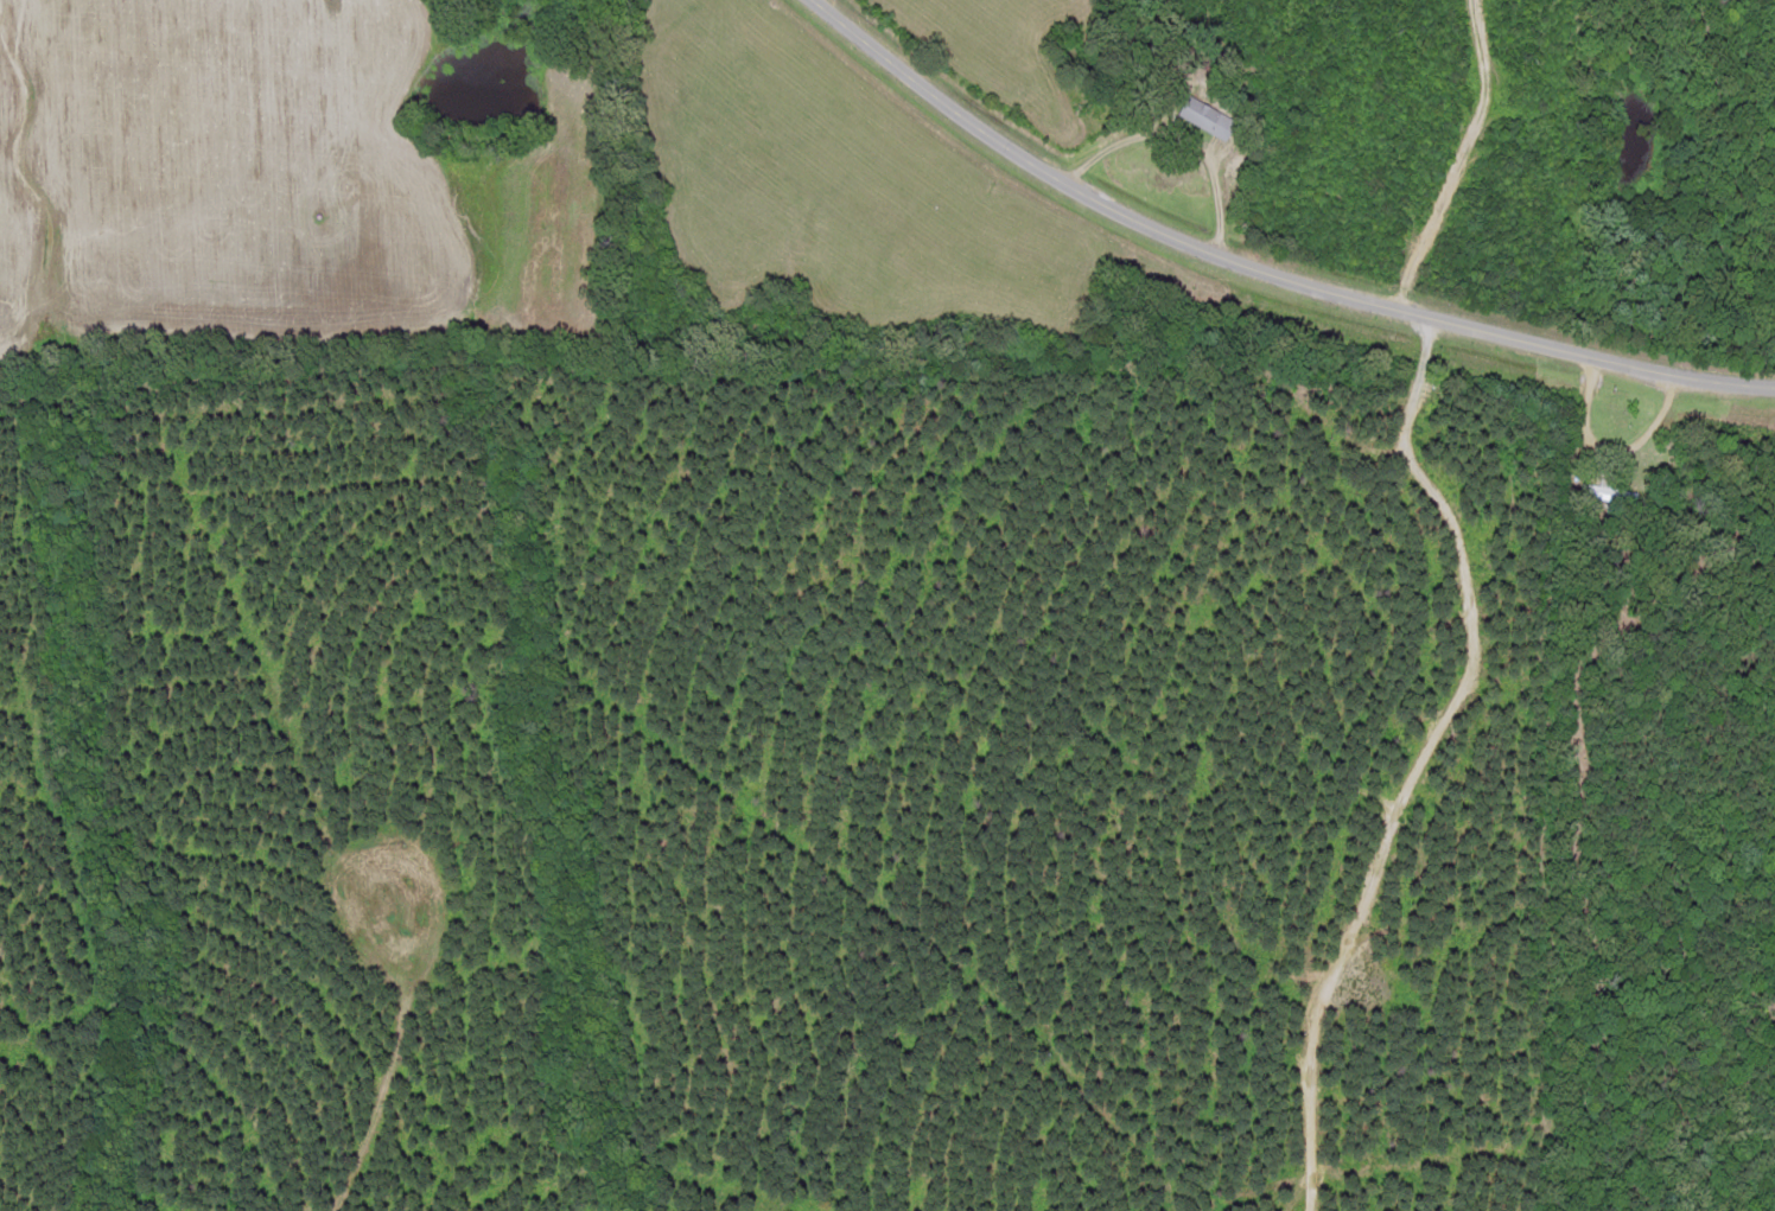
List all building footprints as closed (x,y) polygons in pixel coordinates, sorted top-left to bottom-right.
[(1223,140),(1232,119),(1180,97),(1171,118),(1223,140)] [(1577,497),(1634,507),(1637,494),(1579,484),(1577,497)]
